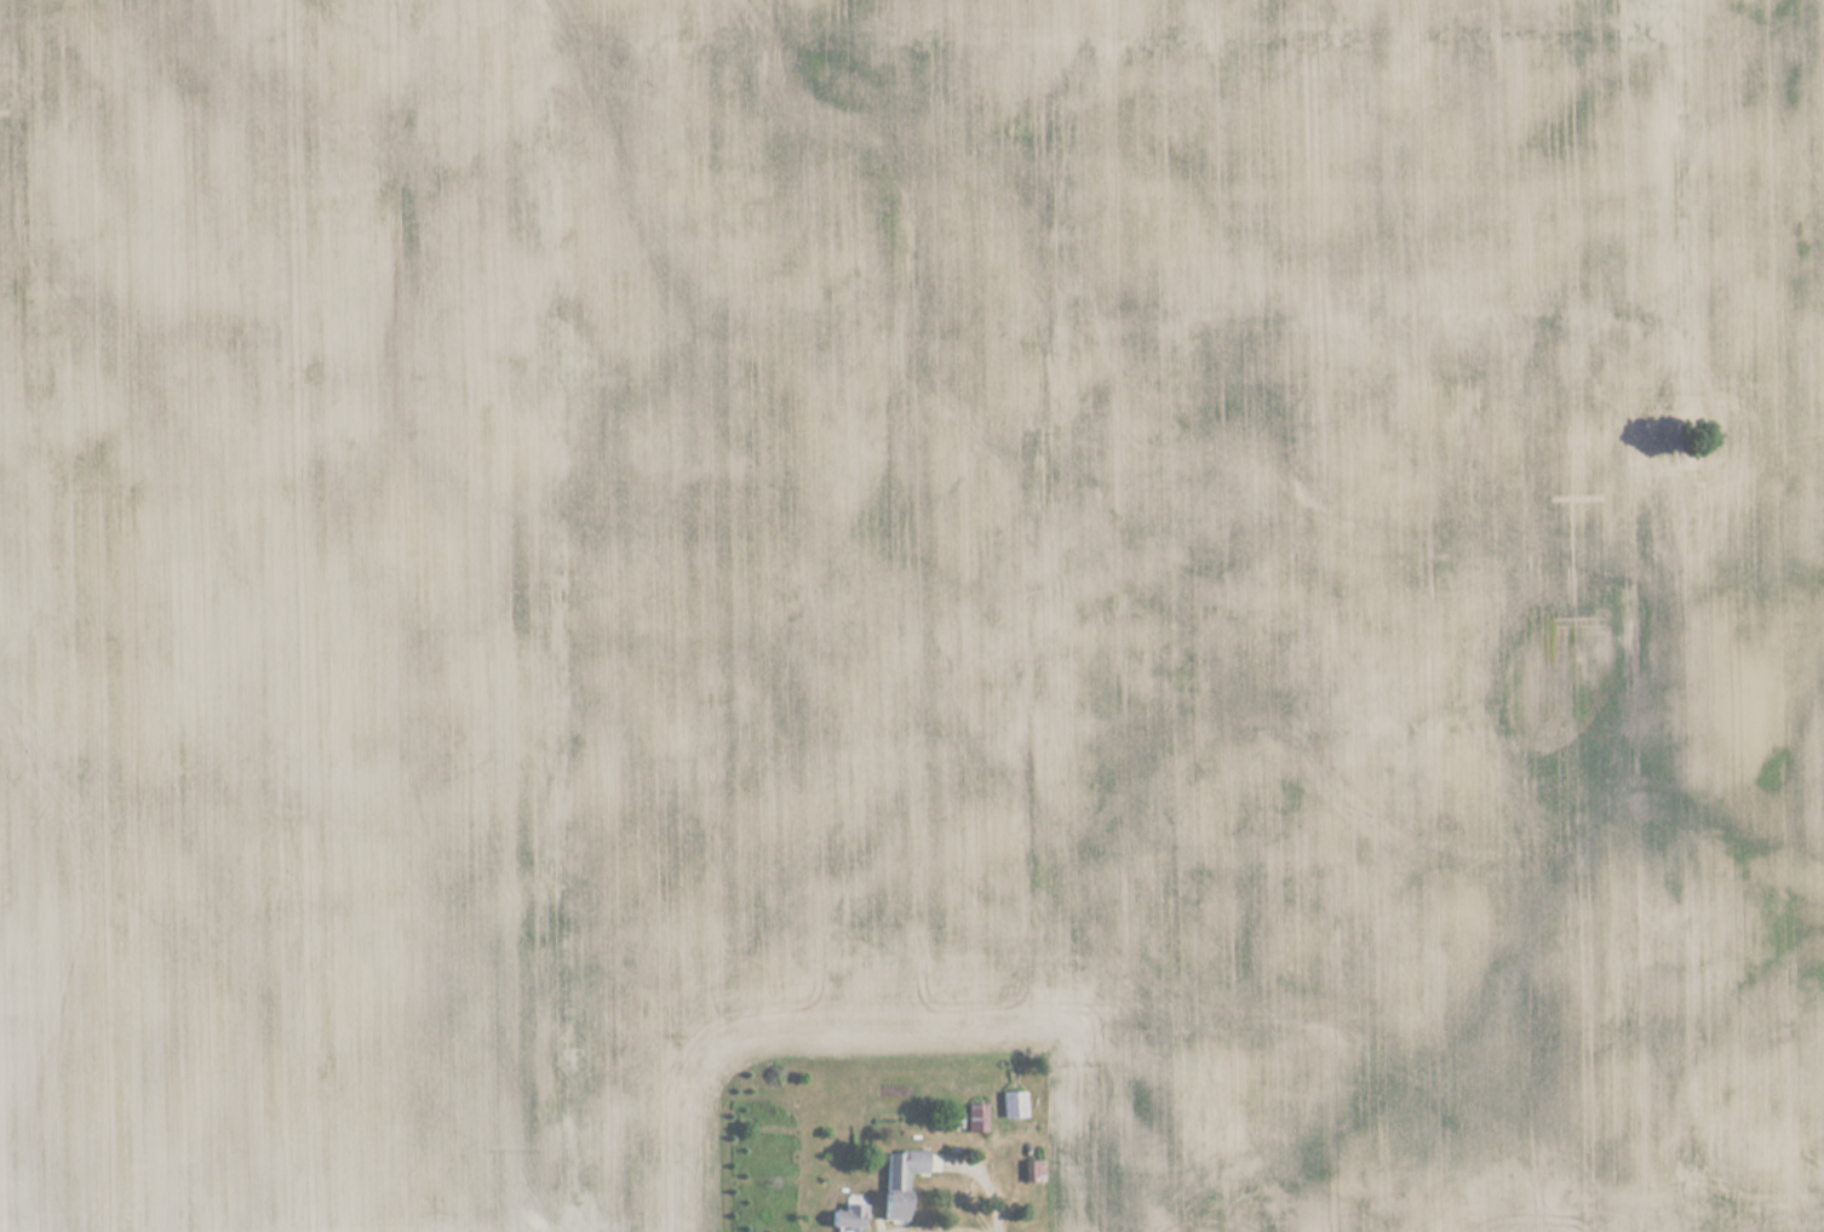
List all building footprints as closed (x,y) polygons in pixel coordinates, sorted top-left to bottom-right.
[(1024,1092),(1001,1092),(1001,1117),(1024,1117),(1024,1092)] [(985,1104),(965,1104),(965,1134),(985,1134),(985,1104)] [(925,1150),(884,1150),(883,1220),(905,1220),(906,1174),(924,1174),(925,1150)] [(1040,1181),(1040,1160),(1022,1160),(1022,1181),(1040,1181)] [(842,1203),(842,1210),(832,1210),(832,1231),(863,1231),(863,1203),(842,1203)]
